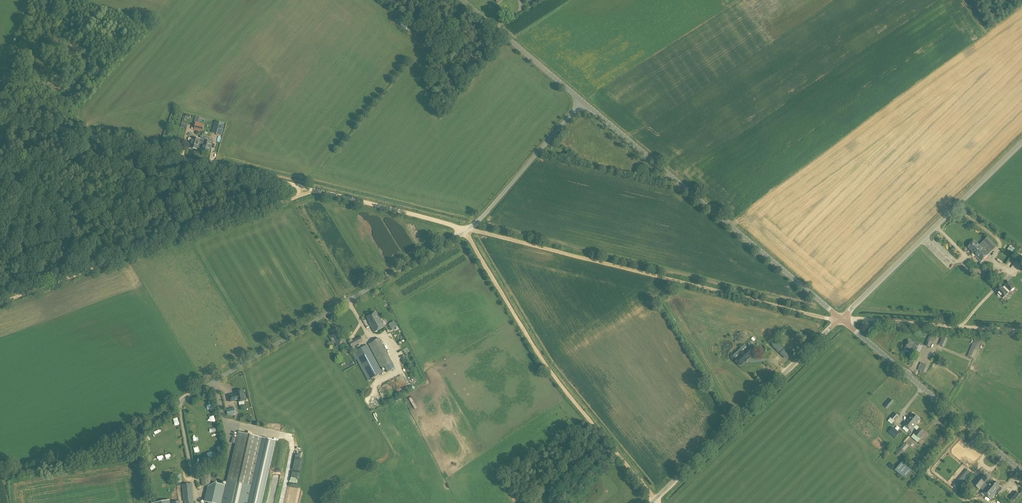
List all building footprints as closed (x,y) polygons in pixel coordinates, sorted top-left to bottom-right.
[(409,25),(400,18),(397,23),(406,30),(409,25)] [(225,123),(215,121),(212,133),(218,134),(220,127),(224,128),(225,123)] [(203,132),(205,124),(196,123),(194,130),(203,132)] [(210,138),(203,136),(203,140),(200,139),(199,144),(203,145),(202,149),(209,151),(212,141),(209,141),(210,138)] [(199,144),(200,139),(192,137),(190,148),(197,150),(199,144)] [(997,247),(988,237),(979,246),(975,241),(968,248),(972,252),(972,253),(981,262),(989,254),(993,250),(997,247)] [(1010,292),(1015,287),(1009,281),(1004,286),(1003,288),(1001,286),(995,292),(998,294),(997,294),(997,295),(999,297),(1000,297),(1001,297),(1003,299),(1009,293),(1008,293),(1010,292)] [(379,318),(376,312),(367,317),(370,323),(369,324),(374,333),(385,327),(380,318),(379,318)] [(343,338),(339,332),(333,336),(336,342),(335,343),(337,347),(346,342),(343,338)] [(936,341),(938,336),(930,333),(925,346),(930,348),(932,343),(934,344),(935,341),(936,341)] [(351,348),(363,342),(360,337),(349,343),(351,348)] [(944,347),(947,339),(942,337),(939,345),(944,347)] [(388,365),(392,362),(379,338),(368,344),(381,368),(384,367),(388,365)] [(974,360),(982,342),(975,339),(967,357),(974,360)] [(787,349),(790,351),(794,348),(792,346),(794,344),(789,340),(777,355),(779,357),(787,349)] [(914,343),(909,341),(905,351),(910,353),(911,351),(916,353),(920,344),(915,342),(914,343)] [(382,373),(367,345),(355,352),(355,353),(353,355),(356,360),(358,359),(370,380),(382,373)] [(748,347),(735,359),(741,365),(753,353),(748,347)] [(763,379),(766,375),(772,368),(766,362),(756,372),(763,379)] [(243,394),(243,391),(242,391),(236,392),(236,394),(228,396),(230,402),(237,400),(238,402),(245,401),(244,398),(245,397),(246,396),(245,394),(244,394),(243,394)] [(888,409),(894,402),(890,398),(884,405),(888,409)] [(236,414),(234,408),(226,409),(228,416),(236,414)] [(895,421),(899,416),(894,413),(891,418),(895,421)] [(920,420),(913,414),(909,419),(908,419),(903,425),(912,432),(914,429),(914,428),(917,430),(916,431),(914,434),(911,437),(917,442),(920,439),(921,439),(926,433),(916,425),(920,420)] [(896,438),(900,433),(892,427),(886,434),(890,438),(892,435),(896,438)] [(238,432),(225,486),(214,483),(208,487),(204,502),(261,502),(275,441),(238,432)] [(900,457),(909,446),(905,442),(896,453),(900,457)] [(913,470),(903,461),(895,470),(905,479),(906,479),(909,474),(913,470)] [(968,470),(962,477),(965,479),(970,472),(968,470)] [(287,483),(289,475),(281,473),(277,490),(285,491),(287,483)] [(982,474),(973,485),(979,490),(981,489),(983,490),(983,491),(982,492),(983,492),(991,500),(996,493),(995,492),(996,492),(1000,487),(993,480),(988,486),(987,485),(985,483),(988,479),(982,474)] [(192,484),(183,485),(184,502),(185,501),(186,502),(193,502),(192,484)]
